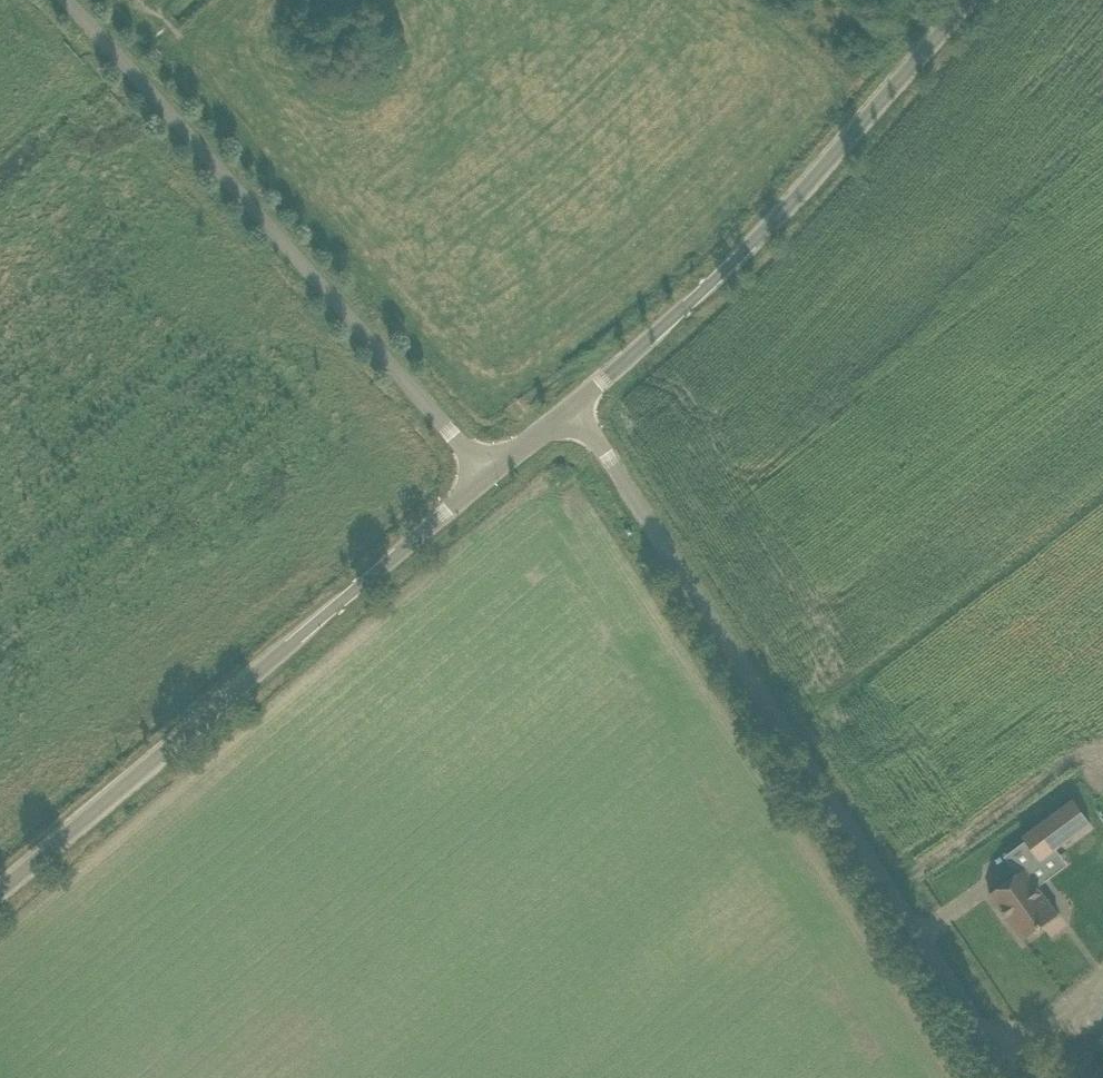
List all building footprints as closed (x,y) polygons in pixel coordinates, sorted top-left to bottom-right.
[(1073,801),(1022,837),(1039,861),(1090,824),(1073,801)] [(990,895),(1023,940),(1058,915),(1025,869),(990,895)]
